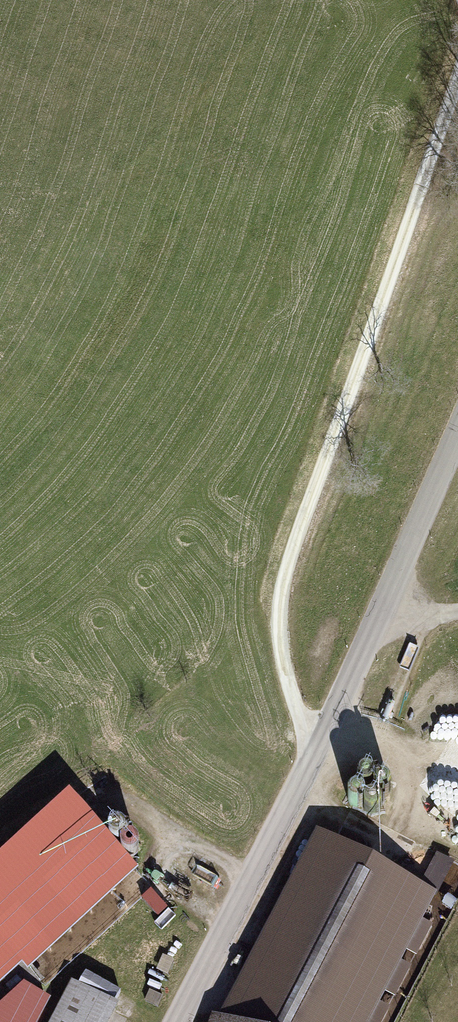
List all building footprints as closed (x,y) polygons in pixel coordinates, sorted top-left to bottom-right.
[(0,868),(0,1015),(25,991),(33,994),(45,982),(35,971),(140,875),(72,802),(65,808),(0,868)] [(317,830),(217,1018),(230,1021),(368,1021),(436,892),(420,884),(317,830)] [(420,884),(436,892),(452,861),(436,853),(420,884)] [(121,1013),(73,987),(55,1021),(116,1021),(121,1013)] [(0,1015),(0,1021),(43,1021),(53,1004),(33,994),(25,991),(0,1015)]
